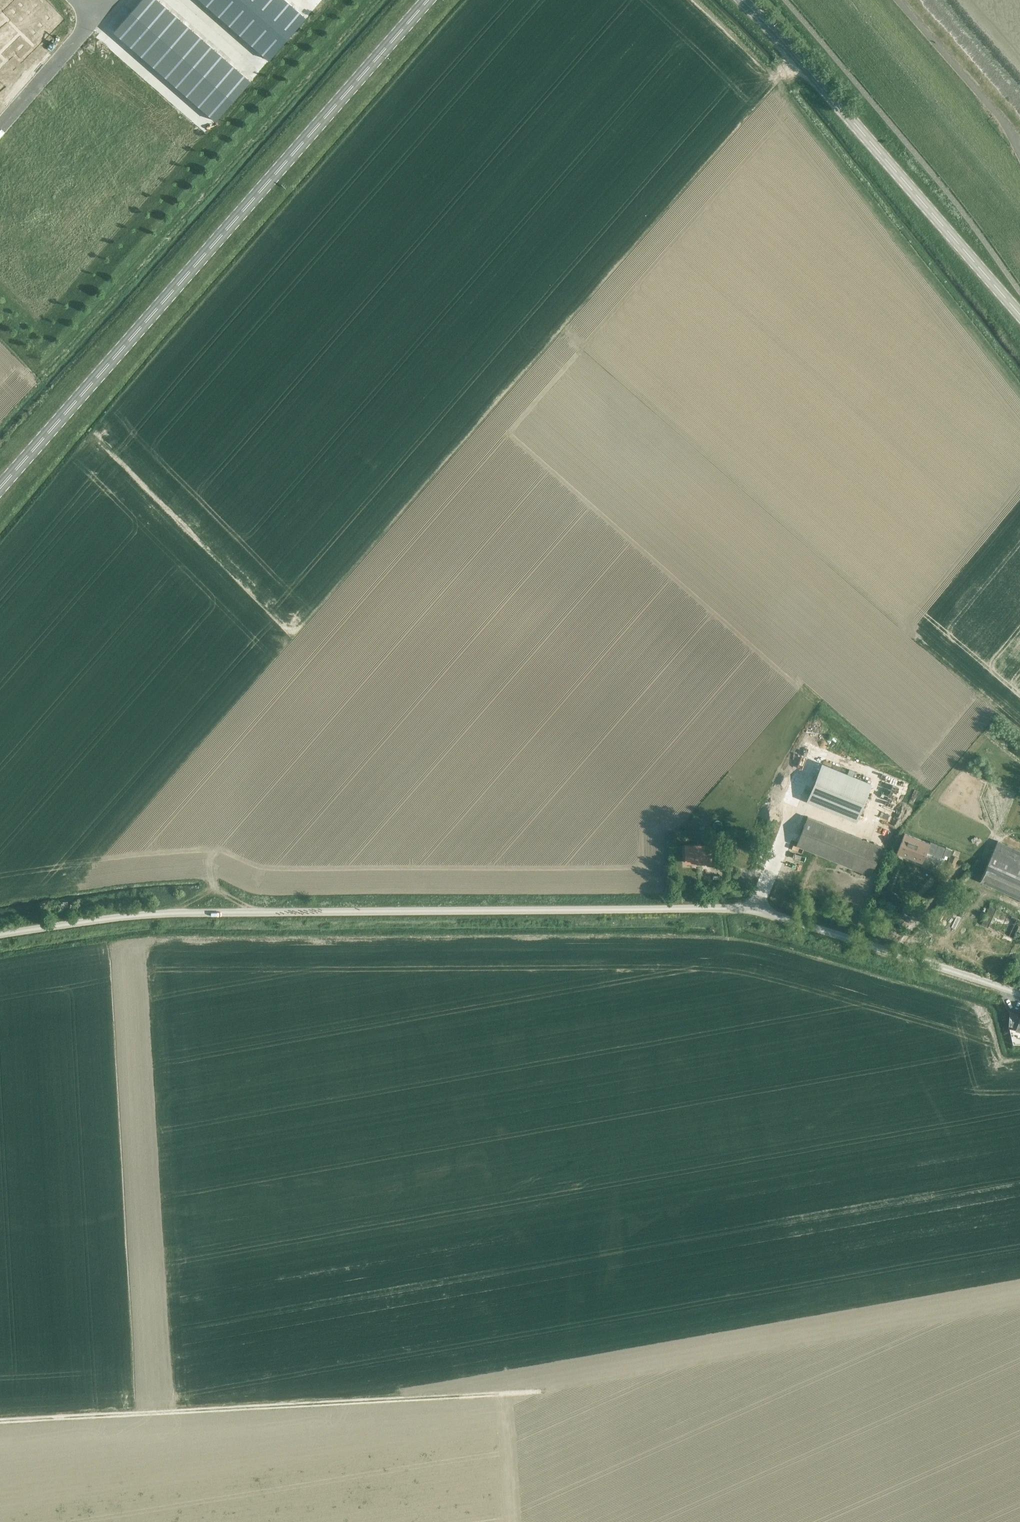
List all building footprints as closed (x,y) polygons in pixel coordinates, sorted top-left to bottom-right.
[(140,2),(162,22),(171,12),(157,0),(142,0),(140,2)] [(201,1),(212,11),(222,0),(201,0),(201,1)] [(212,11),(223,21),(242,0),(222,0),(212,11)] [(242,0),(223,21),(235,31),(253,10),(242,0)] [(242,0),(253,10),(262,0),(242,0)] [(253,10),(265,20),(282,0),(262,0),(253,10)] [(265,20),(276,30),(295,9),(285,0),(282,0),(265,20)] [(140,2),(131,12),(153,32),(162,22),(140,2)] [(295,9),(276,30),(288,40),(306,19),(295,9)] [(253,10),(235,31),(246,41),(265,20),(253,10)] [(131,12),(122,22),(145,42),(153,32),(131,12)] [(162,22),(153,32),(165,42),(182,22),(171,12),(162,22)] [(265,20),(246,41),(257,51),(276,30),(265,20)] [(122,22),(113,32),(136,52),(145,42),(122,22)] [(182,22),(165,42),(176,52),(194,32),(182,22)] [(276,30),(257,51),(269,62),(288,40),(276,30)] [(145,42),(136,52),(147,62),(164,43),(165,42),(153,32),(145,42)] [(194,32),(176,52),(187,62),(205,42),(194,32)] [(164,43),(147,62),(158,72),(176,52),(165,42),(164,43)] [(205,42),(187,62),(199,72),(216,52),(205,42)] [(176,52),(158,72),(170,82),(187,62),(176,52)] [(216,52),(199,72),(210,82),(227,62),(216,52)] [(187,62),(170,82),(181,92),(199,72),(187,62)] [(227,62),(210,82),(221,92),(239,72),(227,62)] [(257,71),(251,77),(253,79),(255,80),(260,74),(259,73),(257,71)] [(199,72),(181,92),(192,102),(210,82),(199,72)] [(239,72),(221,92),(233,102),(250,83),(239,72)] [(210,82),(192,102),(204,112),(221,92),(210,82)] [(221,92),(204,112),(215,122),(233,102),(221,92)] [(854,821),(870,783),(823,764),(808,802),(854,821)] [(870,875),(881,847),(807,817),(795,845),(870,875)] [(921,862),(928,843),(904,833),(896,852),(921,862)] [(998,841),(980,880),(1019,899),(1019,900),(1019,851),(998,841)] [(709,863),(709,846),(684,846),(684,863),(709,863)] [(946,867),(953,870),(958,858),(951,855),(946,867)] [(1019,920),(1019,919),(989,905),(981,923),(1012,937),(1019,920)] [(1009,1026),(1016,1028),(1015,1029),(1019,1030),(1019,1015),(1010,1011),(1009,1026)]
